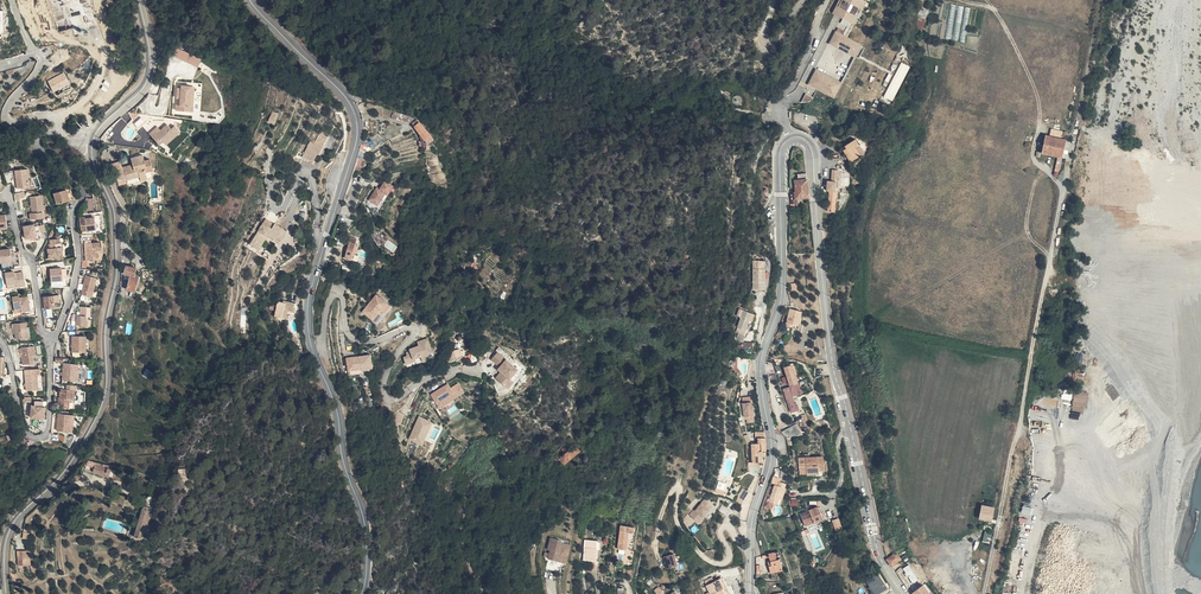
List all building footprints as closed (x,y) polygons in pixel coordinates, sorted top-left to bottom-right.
[(838,15),(847,20),(834,44),(849,52),(835,79),(820,71),(812,85),(837,98),(858,57),(859,55),(864,46),(850,39),(871,0),(846,0),(838,15)] [(836,14),(838,15),(846,0),(844,0),(836,14)] [(951,4),(945,38),(950,39),(956,5),(951,4)] [(961,23),(955,23),(953,41),(965,42),(969,8),(963,7),(961,23)] [(919,18),(916,27),(922,29),(925,20),(919,18)] [(868,48),(864,46),(859,55),(858,57),(862,60),(868,48)] [(171,56),(198,67),(201,58),(175,48),(171,56)] [(913,68),(905,64),(899,76),(907,80),(913,68)] [(47,80),(53,92),(70,84),(64,72),(47,80)] [(906,82),(898,78),(892,90),(900,94),(906,82)] [(194,85),(186,85),(186,87),(182,87),(181,95),(185,95),(185,97),(185,105),(189,105),(189,110),(197,111),(198,105),(195,105),(195,91),(194,91),(194,85)] [(733,96),(734,96),(735,96),(736,97),(738,96),(736,94),(737,93),(737,92),(737,91),(737,90),(736,89),(735,88),(734,88),(733,88),(732,88),(731,88),(729,86),(727,87),(729,90),(729,91),(729,92),(729,93),(730,94),(730,95),(731,95),(732,96),(733,96)] [(739,104),(741,102),(742,102),(743,103),(744,103),(745,103),(747,102),(748,102),(748,101),(749,100),(749,99),(750,98),(749,97),(749,96),(749,95),(748,94),(747,93),(746,92),(745,92),(744,92),(742,93),(741,93),(741,94),(740,95),(739,96),(739,97),(739,98),(739,99),(738,102),(739,104)] [(816,98),(809,94),(805,103),(808,103),(810,103),(811,103),(812,102),(813,102),(815,101),(816,100),(816,98)] [(137,118),(139,119),(144,113),(145,112),(134,111),(138,117),(137,118)] [(268,122),(274,124),(278,114),(272,111),(268,122)] [(407,122),(409,116),(394,111),(392,118),(407,122)] [(144,113),(139,119),(136,121),(144,129),(156,118),(144,113)] [(84,115),(78,119),(86,127),(91,123),(84,115)] [(423,117),(419,120),(429,133),(429,143),(439,143),(435,131),(423,117)] [(166,129),(158,136),(162,141),(166,137),(168,140),(171,143),(181,135),(186,130),(180,124),(177,127),(173,123),(166,129)] [(158,136),(166,129),(163,125),(155,133),(158,136)] [(311,139),(310,141),(322,147),(328,134),(321,130),(315,141),(311,139)] [(1064,140),(1054,138),(1049,137),(1045,154),(1060,157),(1057,171),(1062,172),(1064,158),(1065,158),(1068,141),(1064,140)] [(852,146),(848,148),(855,160),(865,155),(860,146),(864,143),(861,138),(850,144),(852,146)] [(310,141),(302,157),(313,163),(317,154),(318,155),(322,147),(310,141)] [(860,146),(865,155),(869,152),(864,143),(860,146)] [(157,168),(154,158),(148,159),(147,153),(134,156),(136,163),(125,166),(124,159),(115,161),(119,175),(120,175),(123,184),(130,182),(129,178),(142,175),(143,179),(156,176),(154,169),(157,168)] [(34,169),(21,171),(23,186),(24,186),(30,184),(35,181),(34,169)] [(853,187),(854,174),(854,172),(844,171),(842,186),(848,187),(847,193),(851,193),(852,187),(853,187)] [(366,178),(359,176),(354,188),(362,191),(366,178)] [(798,193),(795,193),(795,200),(802,199),(802,198),(805,197),(805,195),(807,195),(808,198),(813,198),(811,178),(802,179),(799,180),(800,190),(798,191),(798,193)] [(833,190),(831,208),(835,209),(835,211),(838,211),(840,191),(839,191),(840,181),(835,181),(831,180),(830,190),(833,190)] [(23,186),(24,189),(36,187),(35,181),(30,184),(24,186),(23,186)] [(384,194),(388,196),(393,185),(383,181),(379,189),(375,187),(368,201),(378,206),(384,194)] [(80,198),(77,187),(60,192),(63,203),(80,198)] [(31,199),(30,193),(20,194),(21,202),(26,201),(26,199),(31,199)] [(48,195),(36,197),(38,213),(36,213),(37,219),(50,217),(49,212),(50,211),(48,195)] [(267,236),(275,223),(279,216),(270,211),(249,244),(257,248),(265,234),(267,236)] [(90,235),(95,234),(94,231),(104,230),(102,217),(93,219),(93,217),(87,218),(90,235)] [(47,231),(45,225),(45,224),(41,225),(40,223),(30,226),(33,239),(38,237),(39,240),(48,238),(47,231)] [(286,230),(275,223),(267,236),(278,242),(286,230)] [(257,248),(259,249),(267,236),(265,234),(257,248)] [(362,236),(356,234),(351,256),(363,258),(365,252),(361,251),(363,241),(361,241),(362,236)] [(64,249),(61,249),(61,245),(65,244),(65,240),(56,241),(57,245),(55,245),(55,251),(56,260),(63,259),(66,259),(64,249)] [(393,251),(397,247),(389,241),(385,246),(393,251)] [(104,246),(105,242),(93,244),(94,252),(104,246)] [(105,242),(104,246),(94,252),(95,261),(108,259),(106,247),(109,247),(108,242),(105,242)] [(63,259),(64,261),(66,261),(70,259),(68,244),(65,244),(61,245),(61,249),(64,249),(66,259),(63,259)] [(12,266),(10,254),(0,255),(0,267),(0,268),(12,266)] [(15,273),(23,271),(22,262),(21,262),(20,260),(13,261),(15,273)] [(756,291),(768,291),(769,262),(757,262),(756,291)] [(143,289),(146,274),(143,273),(144,267),(135,264),(133,271),(139,273),(135,286),(143,289)] [(58,282),(70,281),(69,269),(57,270),(58,282)] [(106,278),(95,275),(90,294),(100,298),(106,278)] [(7,291),(16,289),(17,293),(26,291),(23,277),(15,279),(15,277),(5,278),(7,291)] [(369,310),(380,319),(394,302),(383,293),(369,310)] [(62,309),(61,297),(48,298),(50,310),(62,309)] [(281,313),(291,316),(293,307),(299,308),(300,305),(301,300),(290,298),(289,299),(284,298),(281,313)] [(20,317),(29,315),(27,301),(18,303),(17,301),(11,302),(13,315),(20,314),(20,317)] [(299,308),(293,307),(291,316),(293,316),(294,309),(300,311),(301,306),(300,305),(299,308)] [(801,326),(805,308),(792,306),(789,323),(801,326)] [(94,326),(94,316),(94,307),(88,307),(88,316),(84,316),(84,325),(94,326)] [(742,331),(741,333),(747,335),(752,321),(755,321),(757,315),(742,309),(740,316),(744,317),(739,330),(742,331)] [(14,343),(27,342),(25,326),(12,328),(14,343)] [(93,336),(80,336),(79,352),(93,352),(93,336)] [(428,337),(416,341),(418,346),(405,350),(407,356),(403,357),(405,364),(415,361),(416,364),(426,361),(425,356),(433,354),(428,337)] [(466,350),(466,348),(456,351),(458,358),(468,355),(468,354),(466,350)] [(35,349),(22,350),(22,352),(19,352),(18,351),(13,351),(14,361),(14,363),(20,363),(20,360),(23,359),(24,368),(34,367),(33,358),(36,358),(35,349)] [(497,351),(489,360),(501,371),(495,378),(507,389),(513,382),(510,379),(519,370),(497,351)] [(355,369),(356,369),(366,368),(379,365),(377,353),(364,355),(364,357),(362,358),(362,355),(353,356),(355,369)] [(86,363),(72,362),(71,371),(71,374),(70,379),(86,380),(87,368),(86,368),(86,363)] [(786,388),(793,411),(801,409),(799,401),(797,402),(795,395),(799,394),(800,397),(805,395),(795,362),(792,363),(793,366),(788,367),(793,386),(786,388)] [(146,369),(142,376),(148,379),(152,372),(146,369)] [(37,378),(40,378),(40,372),(24,373),(25,394),(38,393),(37,378)] [(38,393),(48,388),(40,378),(37,378),(38,393)] [(66,407),(81,408),(83,384),(74,383),(73,388),(67,387),(66,407)] [(454,383),(438,394),(444,403),(455,395),(458,400),(461,398),(470,392),(465,383),(459,387),(460,388),(458,389),(457,388),(454,383)] [(1073,392),(1072,411),(1086,412),(1087,393),(1073,392)] [(455,395),(444,403),(446,407),(458,400),(455,395)] [(748,415),(751,415),(757,414),(755,400),(746,402),(748,415)] [(43,421),(45,409),(32,408),(31,420),(43,421)] [(77,425),(78,413),(65,412),(64,429),(79,431),(79,425),(77,425)] [(810,428),(814,427),(814,425),(812,426),(808,413),(804,415),(809,429),(810,428)] [(407,440),(422,446),(433,423),(418,416),(407,440)] [(785,434),(787,436),(804,433),(803,430),(801,428),(808,427),(804,416),(797,421),(798,423),(783,430),(785,434)] [(583,439),(579,442),(574,436),(572,438),(573,439),(560,450),(560,452),(562,454),(560,456),(566,462),(584,448),(586,443),(583,439)] [(764,437),(758,437),(758,438),(758,443),(755,443),(755,450),(761,450),(765,450),(765,437),(764,437)] [(756,462),(761,462),(761,450),(755,450),(755,443),(751,443),(751,451),(751,462),(754,462),(756,462)] [(802,469),(809,468),(809,472),(810,473),(827,471),(825,454),(800,457),(802,469)] [(118,465),(120,466),(121,462),(95,455),(94,460),(100,462),(99,467),(101,468),(117,472),(118,465)] [(100,462),(94,460),(92,466),(98,468),(99,467),(100,462)] [(178,478),(186,477),(185,468),(177,469),(178,478)] [(780,484),(776,483),(775,486),(774,492),(770,491),(770,494),(773,495),(771,501),(775,502),(779,503),(781,497),(784,498),(788,487),(787,486),(788,482),(782,480),(780,484)] [(743,501),(750,488),(743,485),(737,497),(743,501)] [(770,494),(767,506),(773,508),(775,502),(771,501),(773,495),(770,494)] [(710,498),(709,499),(707,498),(702,503),(704,505),(700,508),(699,508),(694,513),(703,521),(708,516),(708,515),(717,504),(710,498)] [(149,516),(148,516),(147,521),(157,523),(160,509),(158,508),(159,504),(153,503),(153,504),(149,516)] [(724,509),(731,513),(734,507),(727,503),(724,509)] [(817,520),(826,516),(820,504),(811,508),(812,508),(803,512),(808,524),(817,520)] [(983,504),(980,518),(986,519),(986,518),(993,519),(995,507),(983,504)] [(1030,515),(1031,507),(1022,506),(1021,513),(1030,515)] [(136,507),(134,517),(140,518),(142,508),(136,507)] [(43,519),(39,518),(35,527),(42,529),(44,523),(42,523),(43,519)] [(839,518),(832,520),(835,531),(842,529),(839,518)] [(151,535),(152,533),(153,526),(156,526),(157,526),(157,523),(147,521),(145,532),(148,533),(147,534),(150,535),(151,535)] [(622,546),(631,548),(633,534),(634,530),(638,531),(639,525),(625,523),(622,546)] [(551,547),(549,556),(563,559),(565,550),(564,550),(566,540),(561,539),(562,537),(552,534),(548,546),(551,547)] [(592,559),(597,560),(601,541),(593,539),(589,538),(585,557),(592,559)] [(30,544),(27,544),(26,554),(38,555),(39,548),(41,548),(42,541),(30,539),(30,544)] [(565,550),(563,559),(567,560),(572,542),(566,540),(564,550),(565,550)] [(678,551),(668,554),(671,566),(681,563),(678,551)] [(770,565),(772,571),(784,568),(779,551),(770,553),(771,560),(772,564),(770,565)] [(901,557),(897,551),(889,556),(887,557),(892,563),(901,557)] [(38,562),(38,555),(26,554),(25,561),(38,562)] [(904,568),(911,583),(917,581),(909,565),(904,568)] [(888,586),(878,571),(867,579),(877,593),(888,586)] [(724,587),(720,578),(707,585),(712,593),(713,593),(717,592),(718,593),(731,593),(726,586),(724,587)] [(925,581),(921,584),(917,587),(912,590),(915,593),(925,593),(931,588),(925,581)]
